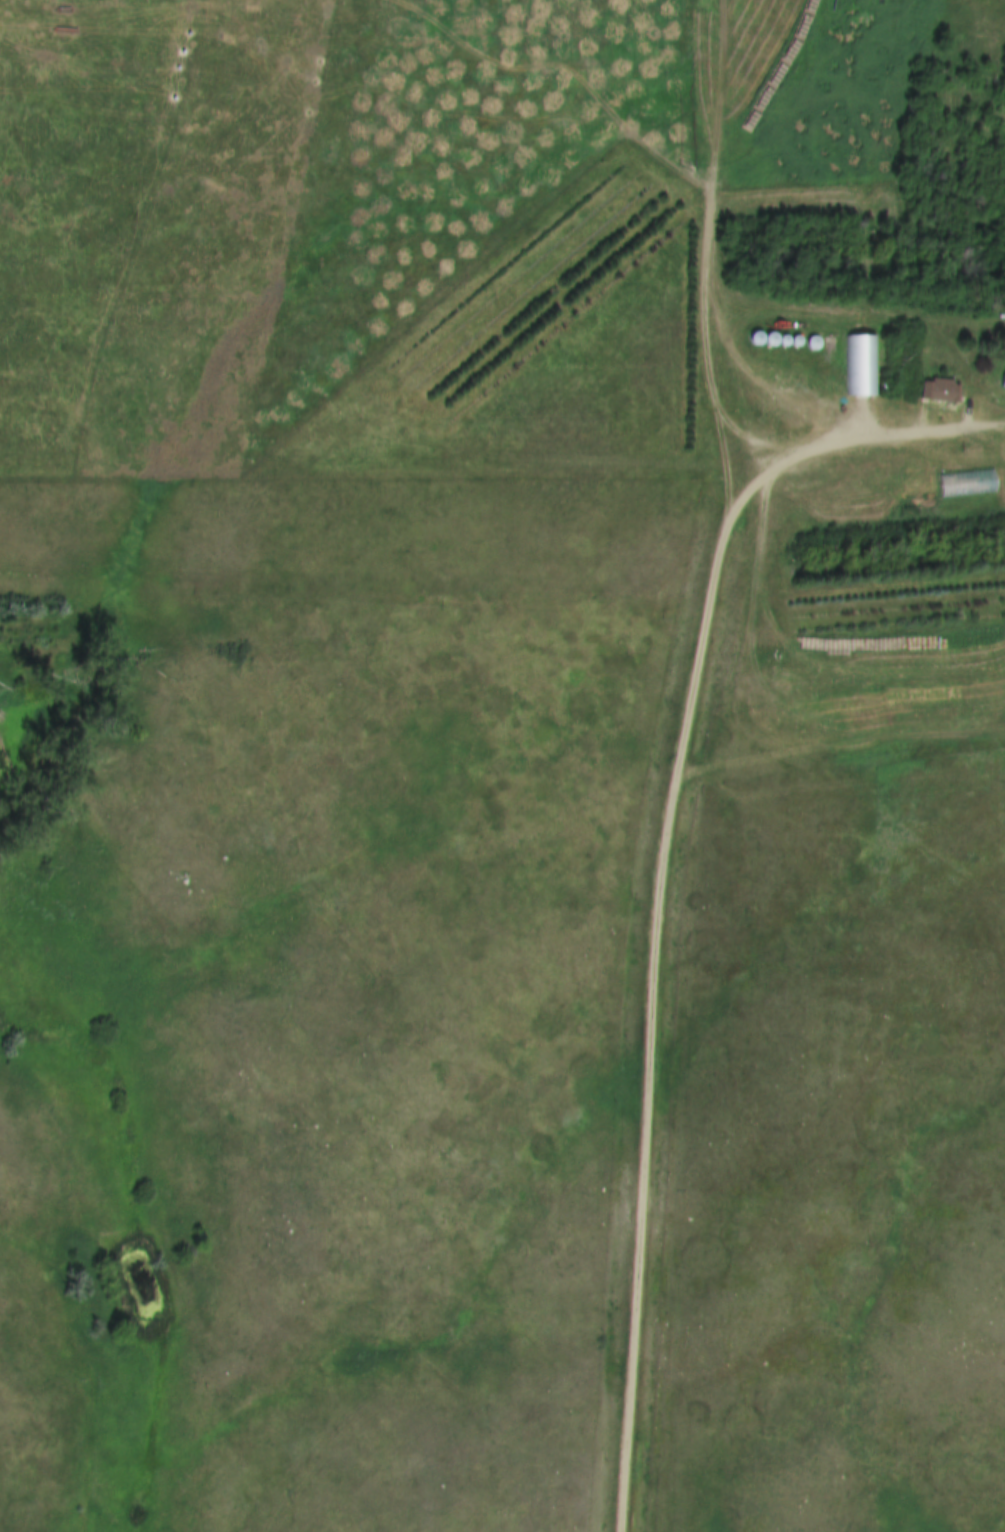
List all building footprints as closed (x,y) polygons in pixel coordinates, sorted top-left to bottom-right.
[(850,336),(850,397),(877,396),(877,336),(850,336)] [(961,383),(923,378),(920,400),(958,404),(961,383)]
